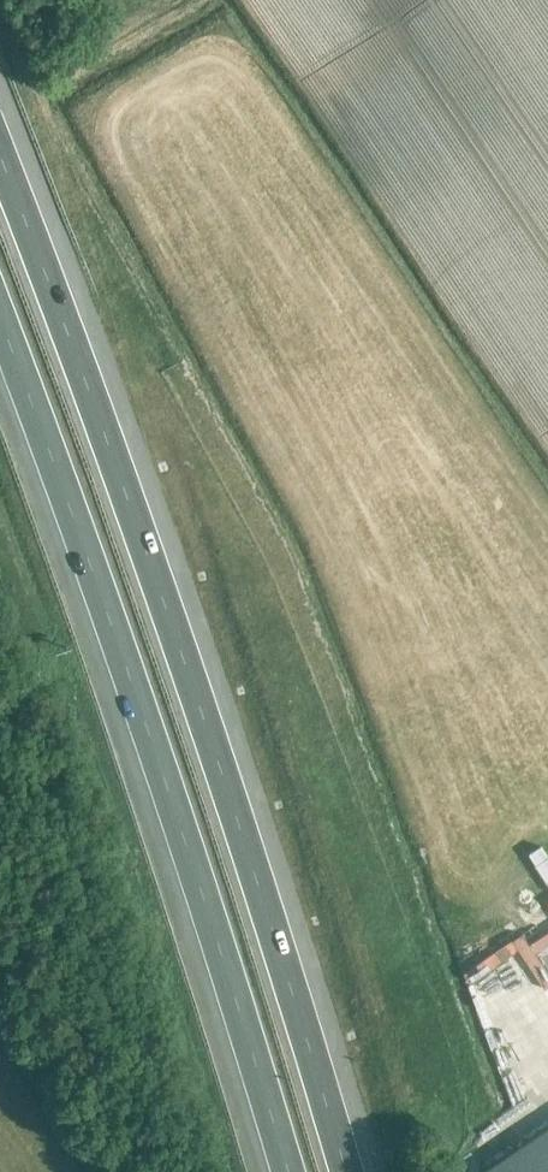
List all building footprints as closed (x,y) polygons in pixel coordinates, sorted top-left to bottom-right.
[(536,964),(491,994),(497,1004),(542,974),(536,964)] [(510,1032),(535,1020),(526,1000),(500,1013),(510,1032)] [(484,1171),(547,1171),(547,1129),(484,1171)]
